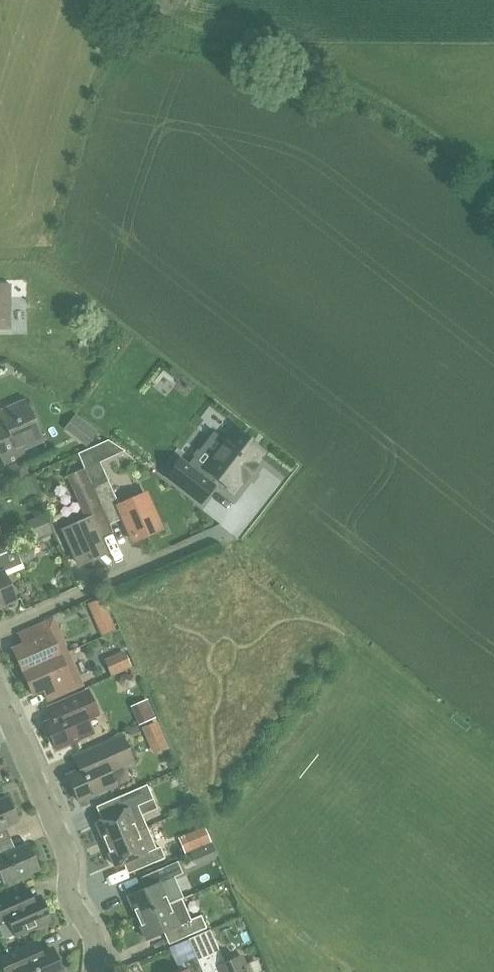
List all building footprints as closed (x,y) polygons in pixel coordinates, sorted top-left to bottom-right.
[(11,330),(11,284),(0,284),(0,330),(11,330)] [(2,421),(0,422),(0,457),(4,467),(27,457),(22,447),(43,438),(26,399),(0,411),(0,416),(2,421)] [(210,484),(215,477),(231,490),(241,477),(245,480),(255,466),(251,464),(261,451),(234,430),(204,469),(205,470),(200,476),(179,459),(167,475),(201,502),(214,486),(210,484)] [(99,461),(85,468),(92,484),(110,524),(124,518),(120,506),(120,507),(108,481),(99,461)] [(92,484),(78,491),(85,508),(90,520),(95,531),(98,537),(111,530),(109,525),(110,524),(92,484)] [(145,496),(120,506),(124,518),(134,539),(159,529),(145,496)] [(55,516),(36,524),(42,538),(61,530),(55,516)] [(90,520),(65,531),(79,563),(105,552),(98,537),(95,531),(90,520)] [(23,564),(16,548),(0,555),(0,608),(16,601),(4,572),(23,564)] [(107,611),(95,616),(104,635),(115,630),(107,611)] [(23,672),(68,653),(58,630),(51,633),(46,622),(20,634),(24,645),(13,650),(23,672)] [(77,674),(68,653),(23,672),(32,694),(43,689),(48,700),(75,688),(70,677),(77,674)] [(130,666),(125,653),(106,661),(112,674),(130,666)] [(88,691),(64,702),(47,709),(52,721),(45,724),(56,749),(92,733),(86,719),(98,714),(88,691)] [(139,702),(146,719),(162,712),(155,695),(139,702)] [(155,723),(144,728),(155,752),(166,747),(155,723)] [(95,749),(73,759),(78,771),(68,776),(79,801),(115,785),(109,771),(133,761),(123,737),(95,749)] [(106,844),(147,826),(138,806),(154,799),(147,785),(118,797),(124,811),(97,823),(106,844)] [(19,821),(8,797),(0,801),(0,830),(19,821)] [(147,826),(106,844),(116,867),(133,859),(137,870),(145,866),(165,858),(161,847),(156,849),(147,826)] [(196,846),(218,837),(214,827),(192,836),(196,846)] [(5,884),(40,869),(28,843),(0,856),(0,874),(5,884)] [(178,862),(158,870),(163,882),(183,874),(178,862)] [(138,918),(169,905),(182,899),(174,881),(161,887),(159,883),(128,896),(138,918)] [(0,900),(0,924),(9,920),(16,936),(52,921),(41,896),(33,899),(28,888),(11,895),(0,900)] [(169,905),(138,918),(147,940),(178,927),(169,905)] [(183,935),(207,925),(201,912),(178,923),(183,935)] [(203,971),(249,971),(242,956),(225,963),(210,930),(189,939),(197,957),(203,971)] [(0,957),(0,958),(6,971),(16,971),(18,971),(19,971),(63,971),(53,949),(42,954),(37,942),(36,941),(0,957)] [(197,957),(183,963),(186,971),(203,971),(197,957)]
